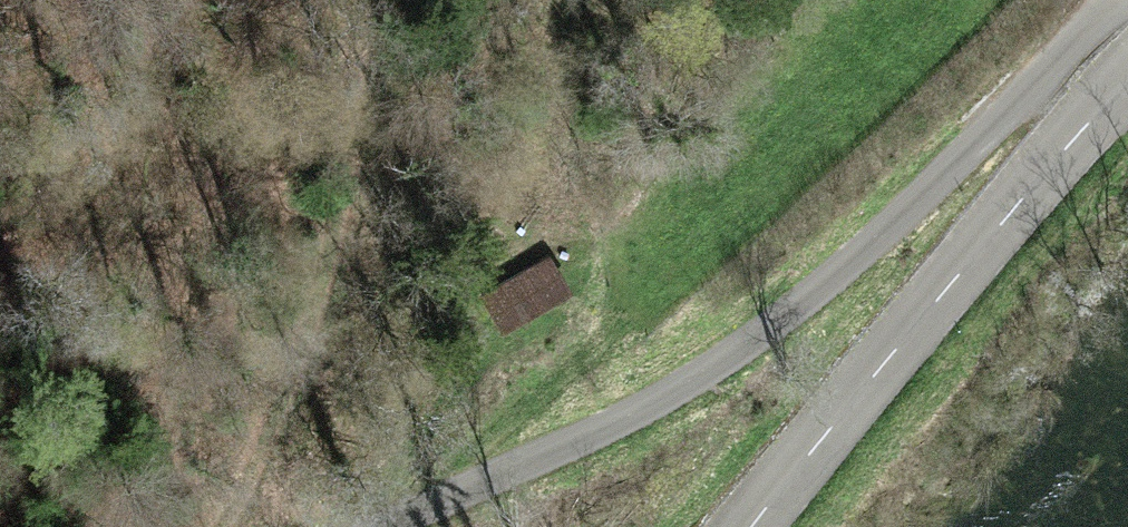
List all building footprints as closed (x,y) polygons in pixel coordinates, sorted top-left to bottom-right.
[(542,255),(480,295),(504,331),(566,291),(542,255)]
